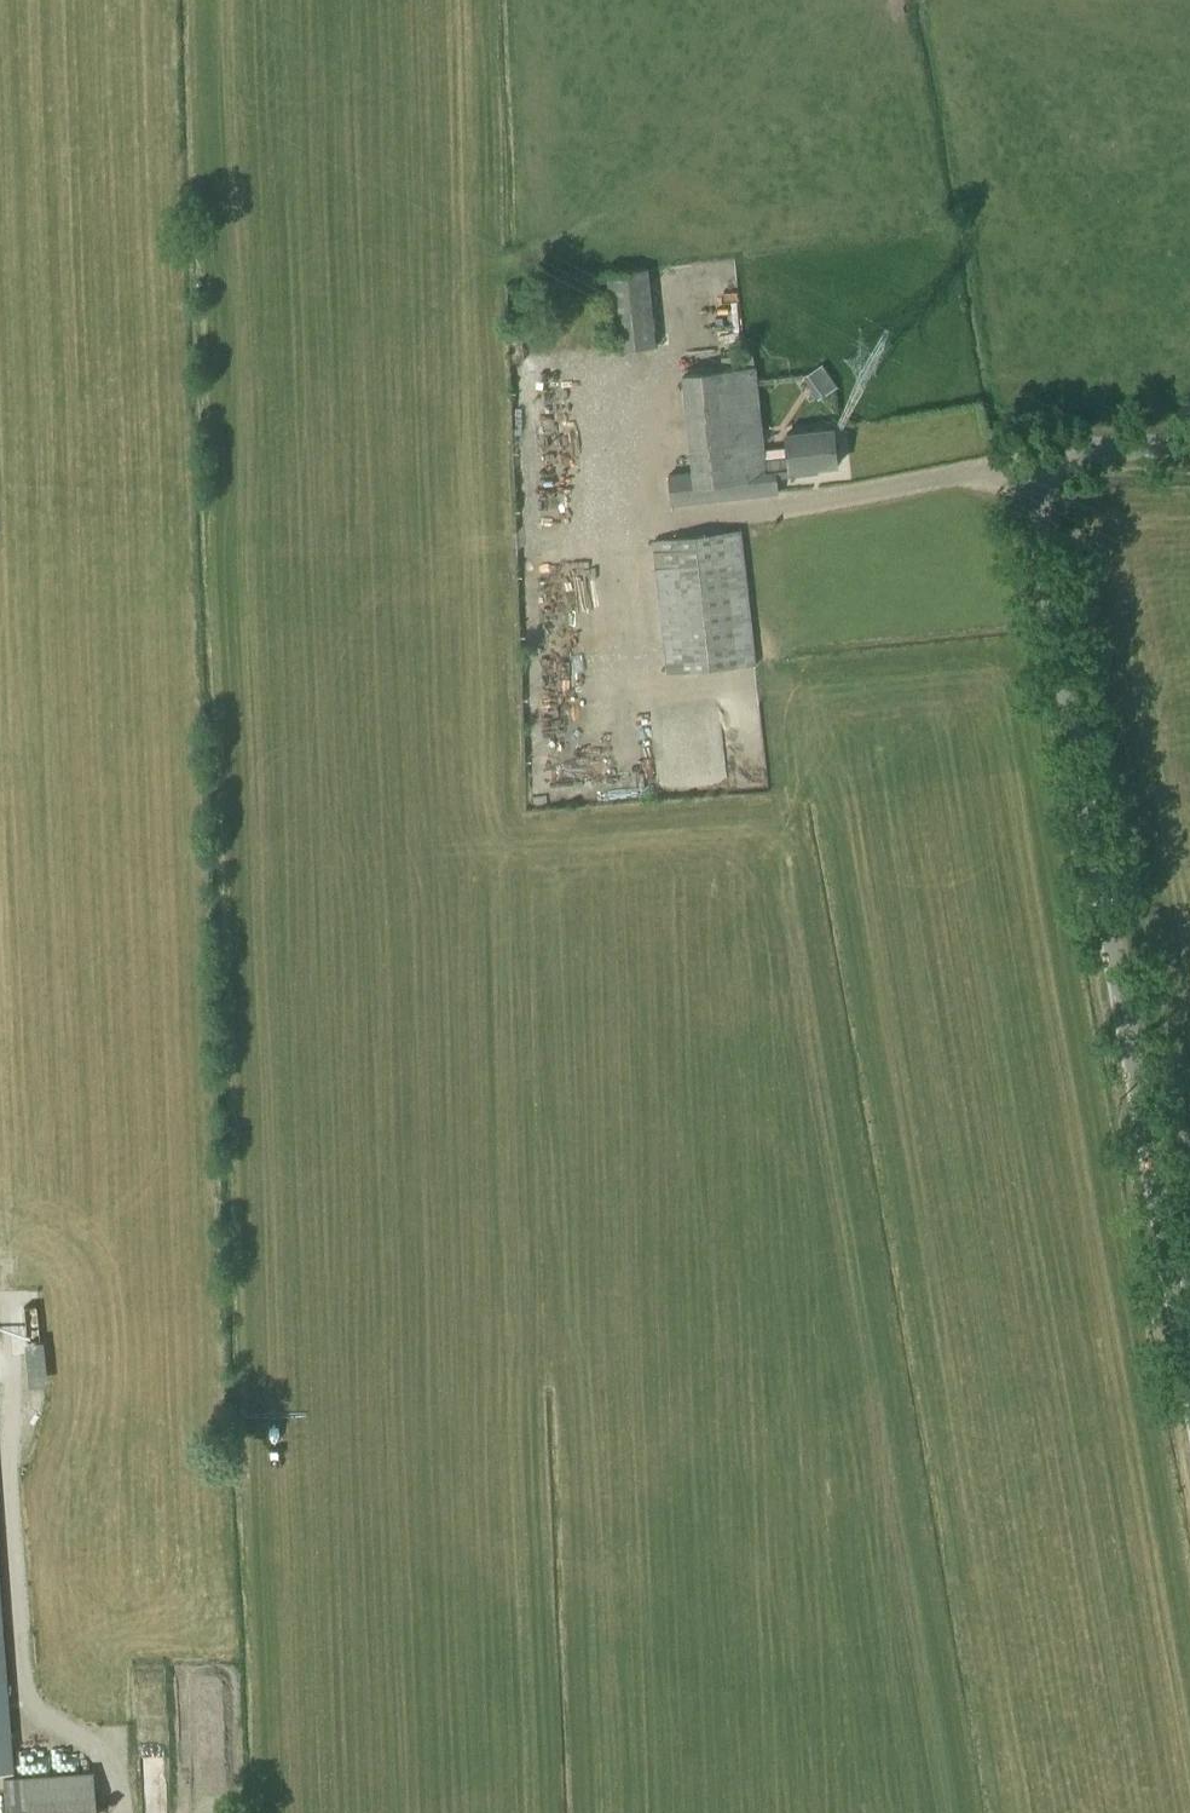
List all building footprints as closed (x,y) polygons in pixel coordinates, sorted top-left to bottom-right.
[(645,269),(606,274),(615,351),(654,347),(645,269)] [(668,475),(671,505),(779,493),(778,478),(810,474),(809,468),(837,465),(832,428),(784,433),(787,461),(766,463),(756,366),(754,354),(721,358),(723,370),(681,375),(692,472),(668,475)] [(666,674),(754,665),(739,531),(652,541),(666,674)] [(12,1771),(0,1603),(0,1772),(12,1771)] [(2,1778),(6,1812),(95,1812),(92,1770),(2,1778)]
